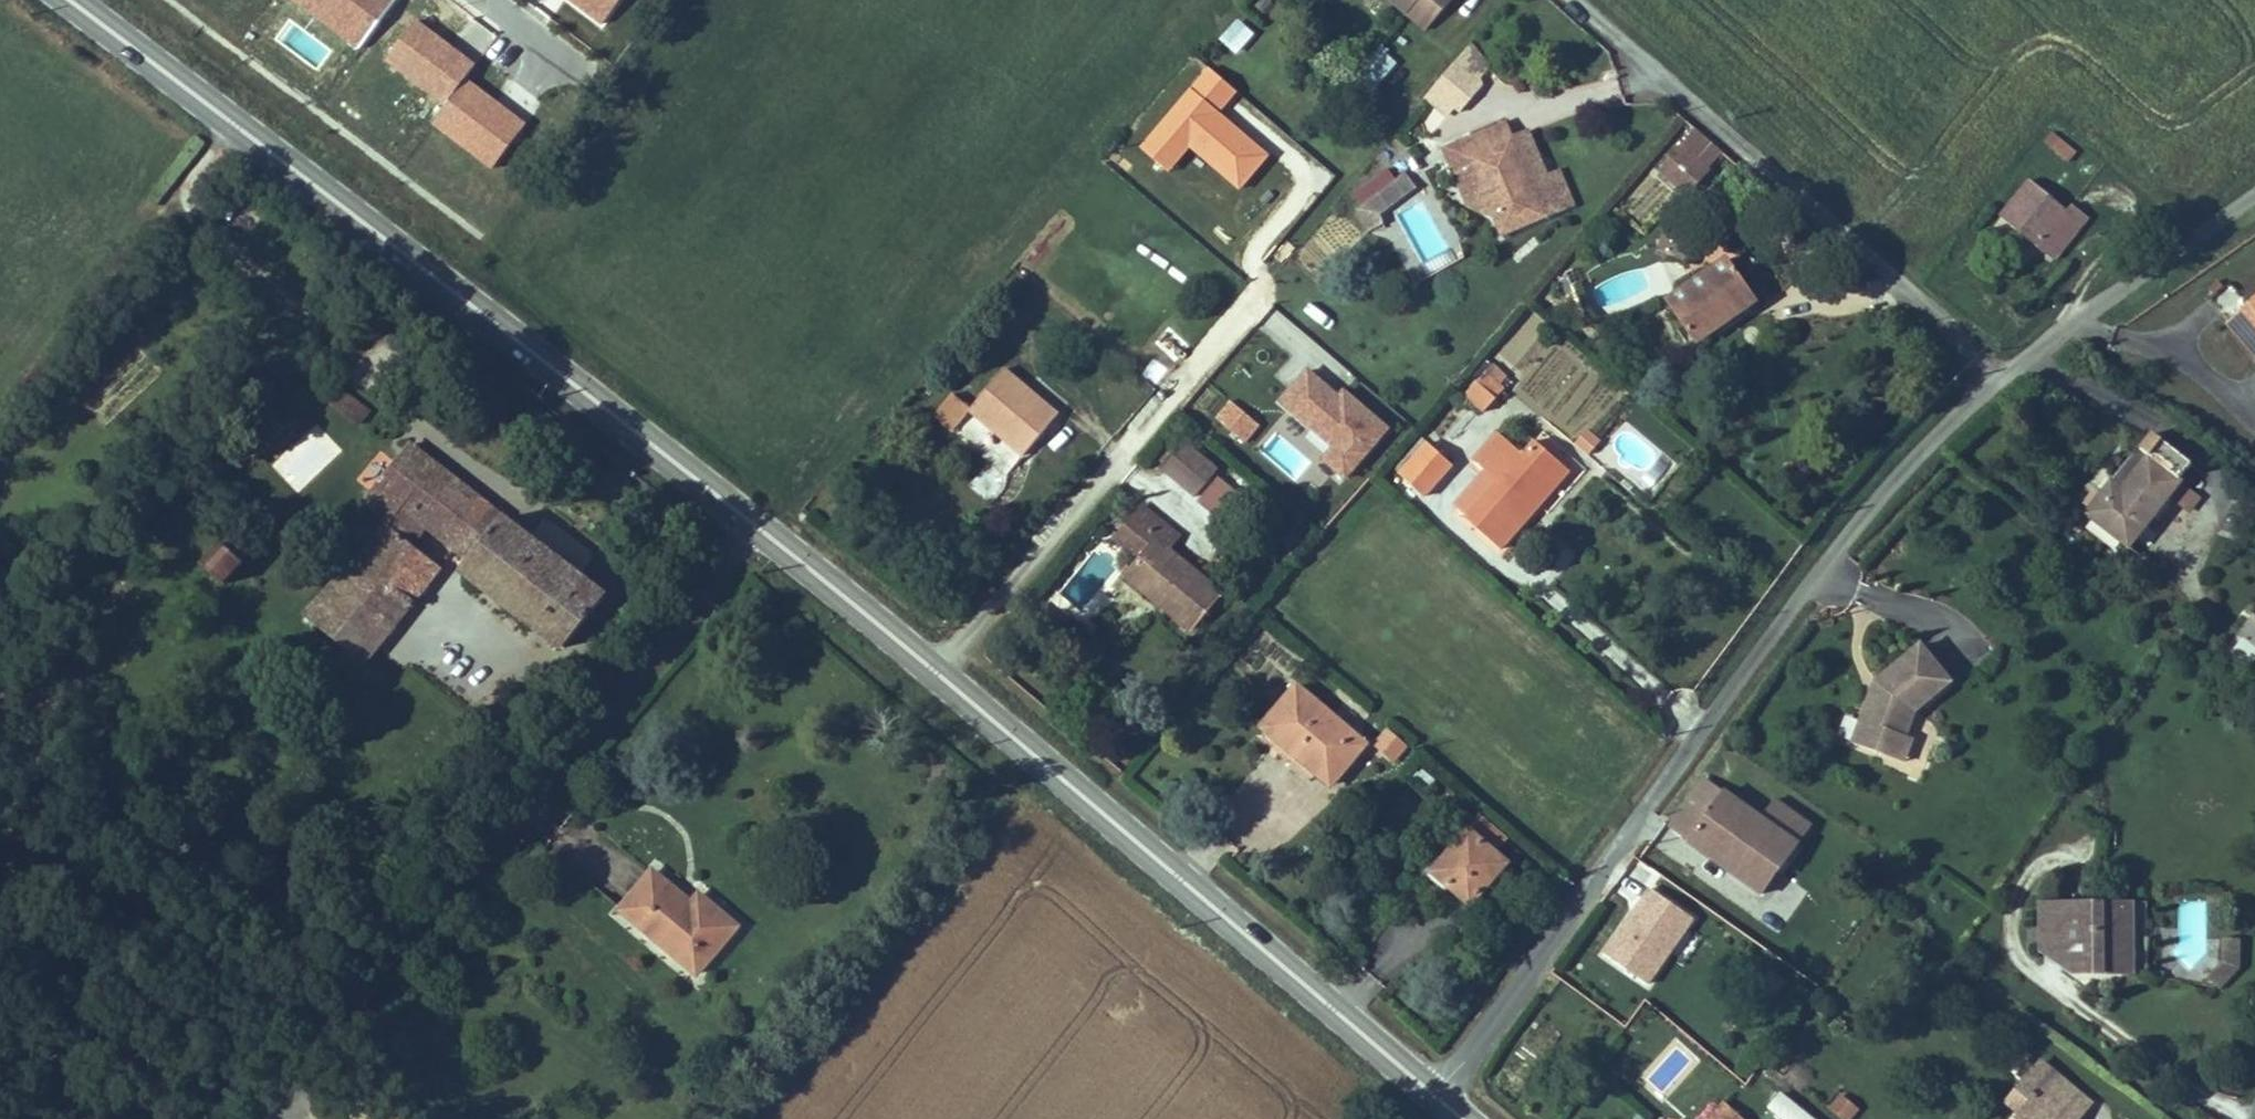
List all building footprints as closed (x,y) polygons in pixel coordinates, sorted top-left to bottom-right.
[(357,47),(393,0),(294,0),(357,47)] [(604,24),(623,0),(572,0),(604,24)] [(1425,28),(1449,0),(1393,0),(1425,28)] [(1218,41),(1237,54),(1254,31),(1235,17),(1218,41)] [(475,62),(417,18),(383,61),(443,108),(475,62)] [(1472,42),(1430,90),(1453,111),(1491,69),(1472,42)] [(1358,75),(1375,89),(1397,61),(1380,47),(1358,75)] [(443,108),(431,123),(494,173),(530,126),(466,77),(443,108)] [(1453,111),(1430,90),(1422,99),(1445,120),(1453,111)] [(1513,137),(1506,121),(1472,134),(1479,149),(1469,153),(1481,185),(1476,187),(1483,210),(1494,214),(1504,236),(1574,208),(1558,171),(1547,176),(1531,183),(1513,137)] [(1528,131),(1513,137),(1531,183),(1547,176),(1528,131)] [(1479,149),(1472,134),(1462,138),(1469,153),(1479,149)] [(2056,135),(2046,145),(2081,172),(2089,161),(2056,135)] [(1706,174),(1678,148),(1658,169),(1687,195),(1706,174)] [(1402,175),(1365,206),(1375,225),(1409,195),(1402,175)] [(2001,220),(2059,262),(2097,217),(2077,202),(2071,211),(2031,179),(2001,220)] [(1464,203),(1483,210),(1476,187),(1464,203)] [(1375,225),(1365,206),(1354,217),(1365,240),(1377,230),(1375,225)] [(1686,243),(1661,234),(1654,256),(1678,265),(1686,243)] [(1750,299),(1723,260),(1659,303),(1686,342),(1750,299)] [(2239,297),(2254,314),(2254,282),(2239,297)] [(2239,297),(2218,316),(2254,356),(2254,314),(2239,297)] [(1050,407),(1000,365),(975,396),(994,413),(1001,405),(1030,430),(1050,407)] [(1339,393),(1308,367),(1276,405),(1310,433),(1313,430),(1334,448),(1327,456),(1349,475),(1390,426),(1344,387),(1339,393)] [(957,418),(975,396),(956,378),(936,400),(957,418)] [(1489,399),(1469,382),(1456,398),(1475,415),(1489,399)] [(1230,401),(1211,425),(1243,449),(1262,425),(1230,401)] [(2167,483),(2178,468),(2172,464),(2185,446),(2145,418),(2133,436),(2141,441),(2117,476),(2104,468),(2078,504),(2127,538),(2167,483)] [(313,606),(354,638),(423,551),(403,538),(423,511),(456,535),(448,549),(547,621),(588,564),(393,424),(351,479),(389,508),(313,606)] [(1576,453),(1590,438),(1580,428),(1566,443),(1576,453)] [(1208,460),(1176,434),(1155,459),(1188,486),(1208,460)] [(1534,477),(1545,487),(1558,473),(1525,443),(1514,455),(1490,434),(1465,461),(1488,482),(1454,519),(1488,549),(1522,512),(1511,502),(1534,477)] [(1438,466),(1415,448),(1388,484),(1411,501),(1438,466)] [(2196,481),(2178,468),(2167,483),(2185,496),(2196,481)] [(1522,512),(1545,487),(1534,477),(1511,502),(1522,512)] [(1173,521),(1136,491),(1107,526),(1131,546),(1123,556),(1154,583),(1149,589),(1182,616),(1212,580),(1160,537),(1173,521)] [(230,542),(207,525),(189,545),(212,563),(230,542)] [(1154,583),(1123,556),(1118,563),(1149,589),(1154,583)] [(2254,634),(2254,609),(2244,601),(2232,618),(2254,634)] [(1877,671),(1881,676),(1878,682),(1873,680),(1854,730),(1885,742),(1893,720),(1906,725),(1916,699),(1953,669),(1923,633),(1877,671)] [(1347,741),(1277,681),(1244,720),(1314,779),(1347,741)] [(1893,720),(1885,742),(1904,750),(1913,727),(1906,725),(1893,720)] [(1386,740),(1368,725),(1355,740),(1375,756),(1386,740)] [(1759,893),(1809,822),(1770,794),(1759,810),(1720,783),(1718,786),(1699,773),(1664,823),(1683,836),(1681,838),(1759,893)] [(1458,804),(1420,853),(1438,867),(1429,877),(1451,894),(1487,849),(1473,837),(1483,825),(1458,804)] [(1438,867),(1420,853),(1412,864),(1429,877),(1438,867)] [(614,908),(682,963),(726,913),(691,885),(680,899),(644,870),(614,908)] [(1602,957),(1651,990),(1694,926),(1648,893),(1602,957)] [(2148,931),(2147,896),(2074,897),(2074,947),(2087,947),(2093,940),(2100,940),(2100,968),(2130,967),(2139,958),(2139,940),(2148,931)] [(2074,947),(2074,897),(2054,897),(2054,947),(2084,968),(2100,968),(2100,940),(2093,940),(2087,947),(2074,947)] [(2148,967),(2148,931),(2139,940),(2139,958),(2130,967),(2148,967)] [(2254,963),(2254,933),(2237,933),(2236,956),(2221,972),(2234,984),(2254,963)] [(2061,1052),(2042,1073),(2058,1087),(2044,1102),(2029,1118),(2090,1118),(2089,1118),(2081,1111),(2101,1088),(2061,1052)] [(2058,1087),(2042,1073),(2028,1088),(2044,1102),(2058,1087)] [(2110,1096),(2101,1088),(2081,1111),(2089,1118),(2110,1096)] [(1776,1092),(1764,1111),(1776,1118),(1820,1118),(1776,1092)] [(1828,1108),(1842,1118),(1853,1118),(1861,1108),(1840,1092),(1828,1108)] [(1723,1102),(1707,1118),(1743,1118),(1723,1102)]
